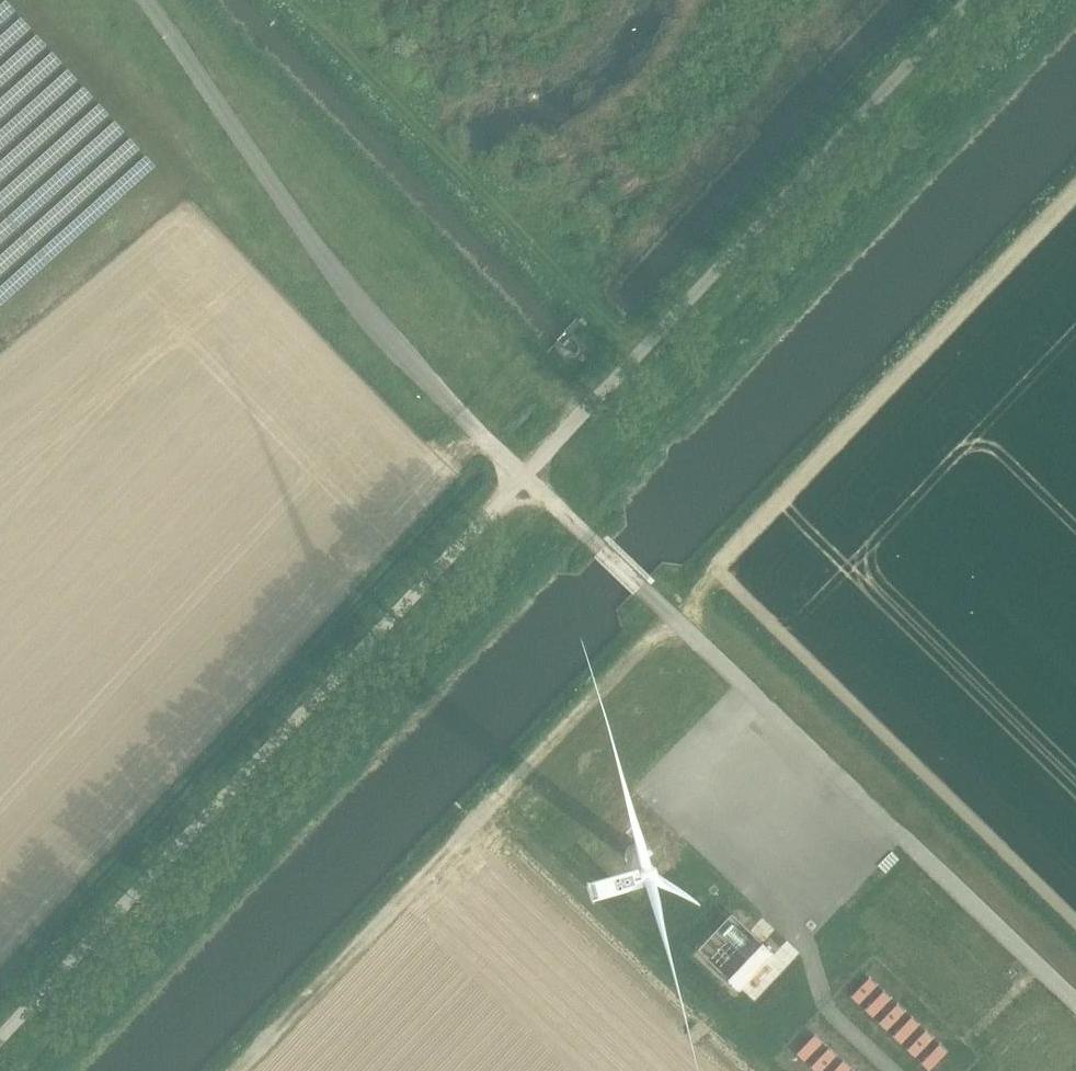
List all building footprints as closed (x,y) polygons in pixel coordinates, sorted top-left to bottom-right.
[(629,848),(625,855),(627,862),(633,867),(640,867),(646,862),(647,854),(643,848),(636,845),(629,848)] [(762,944),(727,980),(738,990),(772,953),(762,944)] [(877,986),(869,978),(851,997),(859,1005),(877,986)] [(892,999),(883,991),(865,1010),(873,1018),(892,999)] [(906,1013),(898,1005),(879,1024),(888,1032),(906,1013)] [(920,1026),(912,1018),(893,1037),(902,1045),(920,1026)] [(934,1040),(926,1032),(908,1051),(916,1059),(934,1040)] [(823,1043),(815,1035),(796,1054),(805,1062),(823,1043)] [(940,1045),(922,1065),(928,1070),(931,1070),(948,1053),(940,1045)] [(829,1048),(811,1068),(814,1070),(823,1070),(837,1056),(829,1048)] [(843,1062),(835,1070),(851,1070),(852,1070),(843,1062)]
